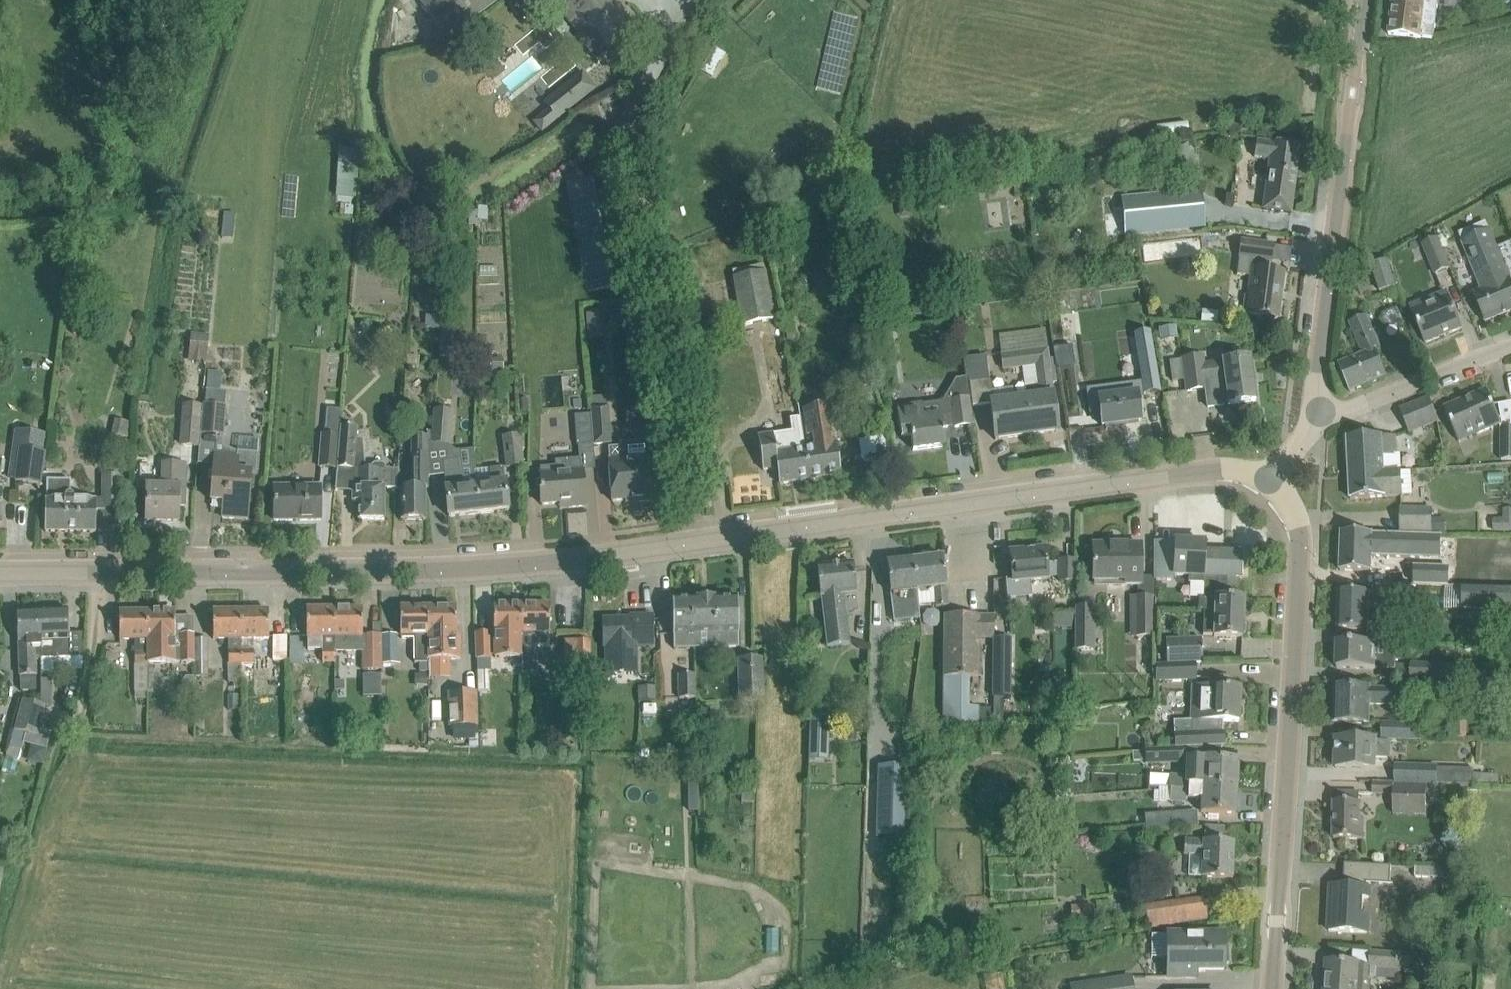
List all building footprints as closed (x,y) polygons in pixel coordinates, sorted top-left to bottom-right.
[(446,37),(499,0),(421,0),(420,1),(446,37)] [(584,45),(597,61),(637,29),(614,0),(559,0),(583,30),(576,35),(584,45)] [(1389,35),(1421,38),(1421,37),(1434,39),(1439,0),(1393,0),(1389,35)] [(561,46),(543,21),(518,38),(536,64),(561,46)] [(580,71),(543,100),(557,118),(594,89),(580,71)] [(1263,209),(1291,213),(1300,146),(1272,142),(1272,143),(1256,140),(1254,157),(1270,159),(1263,209)] [(361,195),(362,148),(342,148),(341,194),(361,195)] [(1020,171),(1011,173),(1016,195),(1025,193),(1020,171)] [(1123,199),(1127,233),(1203,225),(1199,191),(1123,199)] [(948,196),(938,198),(939,207),(949,206),(948,196)] [(1473,295),(1478,305),(1485,323),(1510,312),(1510,280),(1491,229),(1488,231),(1460,242),(1481,291),(1473,295)] [(1167,234),(1168,243),(1180,241),(1181,256),(1199,255),(1195,232),(1167,234)] [(1420,245),(1433,273),(1447,267),(1434,239),(1420,245)] [(1238,273),(1250,274),(1247,294),(1245,294),(1243,313),(1277,318),(1284,270),(1271,268),(1272,260),(1274,245),(1242,241),(1238,273)] [(1372,266),(1380,291),(1395,287),(1387,261),(1372,266)] [(765,269),(733,277),(742,325),(774,318),(765,269)] [(1409,306),(1418,325),(1425,344),(1462,328),(1454,310),(1444,291),(1409,306)] [(587,314),(589,339),(608,338),(606,312),(587,314)] [(1363,355),(1338,365),(1350,392),(1387,377),(1376,351),(1380,349),(1366,315),(1349,322),(1363,355)] [(426,318),(425,326),(440,328),(441,320),(426,318)] [(441,325),(438,355),(453,357),(456,326),(441,325)] [(188,361),(206,363),(208,333),(191,332),(188,361)] [(1047,349),(1046,342),(1025,344),(1021,345),(1022,352),(1020,352),(1003,355),(1001,355),(1003,369),(1007,369),(1028,366),(1030,366),(1030,372),(1036,371),(1040,396),(1032,397),(1011,399),(990,402),(992,420),(995,440),(1016,437),(1037,434),(1058,431),(1055,411),(1047,349)] [(1072,346),(1052,349),(1056,368),(1074,365),(1072,346)] [(1138,350),(1142,382),(1087,390),(1090,413),(1100,411),(1102,425),(1140,420),(1137,395),(1157,392),(1152,349),(1138,350)] [(1187,391),(1206,388),(1209,407),(1228,404),(1234,403),(1234,405),(1239,404),(1239,402),(1255,400),(1250,358),(1230,360),(1222,361),(1222,362),(1203,364),(1202,356),(1182,359),(1184,371),(1187,391)] [(479,369),(503,370),(504,358),(479,358),(479,369)] [(899,417),(901,436),(911,435),(913,450),(945,446),(943,427),(953,426),(953,427),(972,424),(969,405),(968,397),(970,396),(968,381),(967,376),(955,378),(944,400),(922,403),(897,407),(899,417)] [(979,380),(968,381),(970,396),(971,405),(990,402),(987,379),(979,380)] [(203,405),(202,405),(200,432),(224,434),(226,405),(225,405),(226,390),(206,388),(205,403),(203,403),(203,405)] [(1474,398),(1464,402),(1463,400),(1444,408),(1459,442),(1460,441),(1459,438),(1475,431),(1476,434),(1501,423),(1487,390),(1473,396),(1474,398)] [(592,396),(596,445),(612,443),(609,407),(608,407),(606,395),(592,396)] [(1401,410),(1410,432),(1437,420),(1428,398),(1401,410)] [(202,405),(183,403),(180,445),(198,446),(199,432),(200,432),(202,405)] [(808,408),(803,409),(806,435),(814,435),(815,446),(803,448),(809,480),(839,475),(836,455),(828,406),(808,408)] [(431,442),(450,444),(453,410),(434,409),(431,442)] [(575,414),(577,444),(593,443),(591,413),(575,414)] [(804,446),(800,419),(788,427),(802,446),(804,446)] [(357,427),(342,425),(340,434),(337,468),(358,468),(358,486),(352,487),(352,501),(358,501),(358,520),(384,520),(384,488),(389,488),(397,488),(398,469),(389,469),(389,468),(386,468),(386,465),(383,463),(374,463),(371,465),(371,468),(365,468),(363,439),(355,438),(357,427)] [(1510,460),(1510,429),(1501,429),(1501,460),(1510,460)] [(809,480),(803,448),(793,450),(780,432),(777,433),(758,436),(763,470),(777,468),(779,484),(809,480)] [(340,434),(321,433),(318,467),(337,468),(340,434)] [(503,436),(507,466),(523,464),(519,434),(503,436)] [(1347,438),(1349,472),(1401,469),(1400,454),(1396,455),(1395,435),(1347,438)] [(424,488),(426,488),(426,436),(410,436),(409,487),(402,487),(402,520),(424,520),(424,488)] [(861,442),(864,465),(886,462),(882,439),(861,442)] [(612,501),(626,500),(626,503),(656,501),(651,440),(619,442),(620,459),(609,460),(610,481),(612,501)] [(14,483),(39,486),(44,452),(19,449),(14,483)] [(215,455),(212,481),(211,501),(223,502),(222,517),(242,519),(243,504),(248,504),(249,484),(250,473),(255,473),(257,453),(237,451),(237,456),(215,455)] [(555,460),(555,465),(540,467),(542,485),(539,485),(541,505),(568,502),(568,507),(585,506),(581,458),(555,460)] [(446,488),(445,488),(449,517),(479,513),(476,484),(474,470),(473,470),(472,467),(459,469),(458,460),(443,462),(446,488)] [(146,520),(178,521),(178,504),(184,504),(184,465),(163,464),(163,486),(147,486),(146,520)] [(476,484),(479,513),(508,510),(505,481),(503,467),(489,468),(491,483),(476,484)] [(1401,469),(1349,472),(1350,500),(1370,499),(1403,495),(1412,494),(1411,470),(1401,471),(1401,469)] [(45,532),(95,532),(95,510),(104,510),(104,508),(119,508),(119,475),(104,474),(103,498),(96,498),(96,499),(87,499),(73,500),(74,497),(73,494),(72,493),(69,493),(70,480),(47,480),(47,499),(45,499),(45,512),(45,532)] [(274,500),(274,520),(320,520),(320,500),(320,488),(274,487),(274,500)] [(1402,529),(1432,530),(1432,508),(1402,507),(1402,529)] [(1495,518),(1495,531),(1510,531),(1510,509),(1504,509),(1504,519),(1495,518)] [(1341,532),(1340,570),(1360,571),(1371,572),(1371,554),(1413,556),(1430,557),(1431,535),(1414,535),(1372,533),(1371,532),(1361,533),(1341,532)] [(1444,539),(1445,564),(1473,563),(1472,538),(1444,539)] [(1199,599),(1203,599),(1215,599),(1215,598),(1236,598),(1237,577),(1240,577),(1241,552),(1203,551),(1204,543),(1173,542),(1173,550),(1158,550),(1158,541),(1155,541),(1154,580),(1172,580),(1172,575),(1188,576),(1187,583),(1201,583),(1201,597),(1199,597),(1199,599)] [(1092,545),(1093,581),(1125,581),(1125,585),(1141,585),(1141,545),(1092,545)] [(1045,549),(1009,552),(1012,578),(1005,578),(1007,596),(1031,595),(1030,581),(1048,579),(1048,576),(1060,575),(1060,580),(1067,580),(1073,580),(1073,579),(1074,559),(1060,559),(1060,561),(1046,562),(1045,549)] [(943,556),(913,560),(916,590),(917,590),(918,605),(935,602),(935,607),(948,605),(943,556)] [(916,590),(913,560),(887,563),(891,600),(893,611),(905,609),(903,592),(916,590)] [(817,567),(820,598),(821,598),(827,646),(849,643),(843,595),(856,593),(855,583),(853,563),(817,567)] [(1510,610),(1510,590),(1464,589),(1463,609),(1510,610)] [(1339,592),(1338,630),(1358,630),(1369,631),(1370,606),(1408,608),(1415,608),(1415,595),(1409,595),(1359,592),(1339,592)] [(1130,595),(1131,635),(1153,635),(1154,596),(1130,595)] [(738,597),(700,598),(700,615),(693,615),(694,635),(693,635),(694,648),(738,647),(738,634),(738,597)] [(700,615),(700,598),(672,599),(673,636),(674,636),(674,649),(694,648),(693,635),(694,635),(693,615),(700,615)] [(1199,599),(1198,609),(1203,610),(1205,610),(1204,633),(1214,634),(1213,636),(1222,636),(1242,637),(1242,634),(1245,633),(1245,625),(1242,624),(1243,599),(1236,598),(1215,598),(1215,599),(1203,599),(1199,599)] [(428,659),(428,607),(413,607),(413,604),(402,604),(402,607),(400,607),(400,635),(415,635),(415,662),(419,662),(419,672),(426,672),(428,672),(428,659)] [(495,657),(521,657),(521,632),(521,605),(493,605),(493,633),(494,633),(495,657)] [(521,632),(521,657),(521,658),(522,658),(522,674),(537,673),(537,656),(535,655),(535,645),(549,646),(549,632),(549,605),(521,605),(521,632)] [(456,607),(428,607),(428,659),(441,659),(441,670),(465,670),(465,646),(460,646),(460,633),(456,633),(456,607)] [(1094,607),(1076,607),(1075,649),(1093,650),(1094,607)] [(41,658),(40,658),(41,672),(66,670),(66,655),(70,655),(68,609),(35,611),(36,628),(40,628),(40,641),(42,641),(42,658),(41,658)] [(322,662),(335,661),(334,609),(306,609),(307,637),(308,637),(308,649),(322,649),(322,662)] [(334,609),(335,661),(336,661),(335,651),(361,651),(362,670),(381,670),(380,658),(381,658),(381,635),(362,635),(362,609),(334,609)] [(1053,626),(1074,626),(1074,610),(1071,610),(1054,611),(1053,626)] [(36,628),(35,611),(17,611),(18,642),(21,691),(36,690),(35,658),(40,658),(41,658),(40,641),(40,628),(36,628)] [(147,612),(147,664),(149,664),(194,662),(194,634),(175,634),(175,611),(147,612)] [(241,611),(213,611),(213,631),(213,639),(228,638),(229,663),(228,663),(228,683),(233,683),(241,682),(241,663),(241,650),(241,638),(241,611)] [(268,611),(241,611),(241,638),(269,638),(268,611)] [(147,612),(119,612),(119,632),(119,639),(134,639),(135,664),(134,664),(135,691),(145,691),(147,691),(149,691),(149,664),(147,664),(147,612)] [(630,616),(630,618),(602,619),(603,647),(605,646),(606,674),(607,674),(607,671),(635,670),(635,673),(636,673),(636,646),(653,645),(652,615),(630,616)] [(994,616),(944,615),(942,723),(969,724),(969,706),(967,706),(967,679),(979,679),(978,639),(993,639),(993,638),(994,616)] [(476,632),(476,658),(490,657),(490,632),(476,632)] [(396,634),(381,635),(381,658),(383,658),(383,663),(400,663),(400,646),(396,646),(396,634)] [(591,659),(591,640),(589,640),(589,634),(577,634),(577,640),(574,640),(574,659),(591,659)] [(195,638),(196,675),(207,675),(207,637),(195,638)] [(1165,639),(1166,662),(1195,662),(1203,661),(1201,637),(1165,639)] [(1010,698),(1012,638),(993,638),(993,639),(992,698),(1010,698)] [(290,657),(300,657),(300,642),(290,642),(290,657)] [(1337,668),(1357,668),(1396,668),(1396,656),(1396,643),(1376,643),(1357,643),(1337,642),(1337,668)] [(253,650),(241,650),(241,663),(254,663),(253,650)] [(112,667),(114,653),(107,652),(102,678),(111,680),(113,668),(112,667)] [(737,659),(739,702),(763,701),(762,659),(737,659)] [(1195,662),(1166,662),(1155,663),(1156,681),(1197,678),(1195,662)] [(1413,663),(1412,679),(1417,680),(1417,681),(1460,681),(1461,664),(1413,663)] [(381,695),(382,670),(366,670),(366,694),(381,695)] [(415,673),(415,687),(427,687),(427,673),(415,673)] [(678,675),(679,698),(695,698),(694,674),(678,675)] [(182,693),(184,695),(187,696),(193,696),(193,676),(185,677),(181,683),(181,690),(182,693)] [(1192,733),(1174,733),(1174,746),(1193,746),(1214,744),(1218,744),(1222,743),(1221,732),(1220,732),(1220,720),(1239,721),(1239,718),(1242,716),(1243,708),(1239,706),(1240,687),(1230,687),(1231,678),(1212,677),(1212,687),(1193,687),(1193,700),(1192,719),(1192,733)] [(1403,679),(1402,689),(1336,687),(1335,723),(1368,724),(1369,705),(1402,706),(1402,694),(1417,695),(1417,681),(1417,680),(1412,679),(1403,679)] [(654,687),(639,688),(639,701),(654,700),(654,687)] [(52,690),(41,690),(41,704),(46,706),(51,705),(52,690)] [(447,692),(449,727),(453,726),(453,735),(477,734),(476,725),(478,725),(477,690),(447,692)] [(238,694),(228,694),(228,709),(238,709),(238,694)] [(41,704),(21,698),(12,729),(14,730),(37,737),(46,706),(41,704)] [(1088,711),(1075,712),(1076,721),(1089,720),(1088,711)] [(808,764),(829,763),(827,719),(807,719),(808,764)] [(1383,721),(1382,740),(1391,740),(1421,741),(1422,723),(1383,721)] [(1391,740),(1382,740),(1378,739),(1378,741),(1337,740),(1336,768),(1356,768),(1377,768),(1377,760),(1386,760),(1391,757),(1391,740)] [(27,760),(42,764),(45,750),(31,746),(27,760)] [(1192,758),(1193,746),(1174,746),(1174,747),(1145,748),(1145,763),(1187,761),(1187,775),(1170,775),(1169,788),(1185,789),(1185,784),(1236,787),(1237,760),(1192,758)] [(1401,765),(1400,781),(1438,782),(1439,782),(1473,784),(1473,783),(1498,784),(1498,774),(1473,773),(1473,768),(1440,767),(1440,766),(1401,765)] [(905,837),(906,767),(878,766),(877,836),(905,837)] [(1438,782),(1400,781),(1400,782),(1374,781),(1373,793),(1394,794),(1393,813),(1426,815),(1426,797),(1440,798),(1440,785),(1438,785),(1438,782)] [(1201,797),(1200,812),(1235,813),(1236,787),(1185,784),(1185,789),(1169,788),(1158,787),(1158,797),(1170,797),(1171,800),(1186,800),(1186,797),(1201,797)] [(688,786),(688,811),(698,811),(697,785),(688,786)] [(741,792),(740,803),(752,803),(752,792),(741,792)] [(1334,839),(1363,839),(1363,819),(1358,820),(1359,794),(1354,793),(1334,792),(1334,839)] [(1156,814),(1158,828),(1196,824),(1195,810),(1156,814)] [(1189,854),(1187,875),(1202,876),(1212,877),(1232,878),(1233,841),(1224,841),(1224,828),(1205,827),(1203,839),(1185,838),(1184,854),(1189,854)] [(1340,935),(1345,935),(1345,934),(1368,935),(1368,914),(1363,914),(1364,900),(1370,900),(1370,888),(1367,888),(1367,885),(1394,885),(1394,884),(1390,884),(1391,866),(1345,864),(1344,886),(1333,885),(1331,933),(1340,934),(1340,935)] [(1415,876),(1445,878),(1445,868),(1416,866),(1415,876)] [(965,899),(967,914),(984,911),(982,896),(965,899)] [(1146,905),(1149,925),(1207,916),(1204,897),(1146,905)] [(1071,905),(1073,922),(1093,920),(1091,903),(1071,905)] [(1152,956),(1167,957),(1167,979),(1197,979),(1197,972),(1224,971),(1224,973),(1225,973),(1224,964),(1229,964),(1229,946),(1224,946),(1223,934),(1203,934),(1152,934),(1152,956)] [(1370,966),(1398,969),(1400,954),(1371,952),(1370,964),(1370,966)] [(1370,964),(1327,962),(1326,988),(1369,988),(1370,966),(1370,964)] [(1070,988),(1132,988),(1130,976),(1069,985),(1070,988)]
